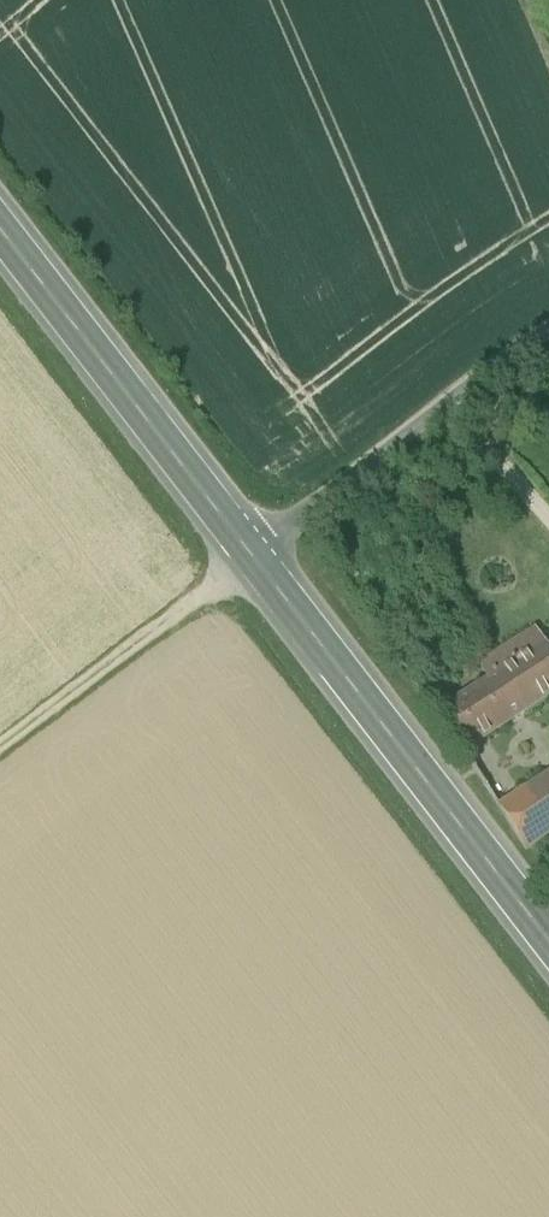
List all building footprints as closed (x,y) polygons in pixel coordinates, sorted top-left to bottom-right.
[(464,674),(473,688),(477,685),(504,726),(548,697),(548,652),(534,629),(464,674)] [(473,688),(436,711),(463,752),(504,726),(477,685),(473,688)] [(499,807),(526,852),(548,837),(548,775),(499,807)]
